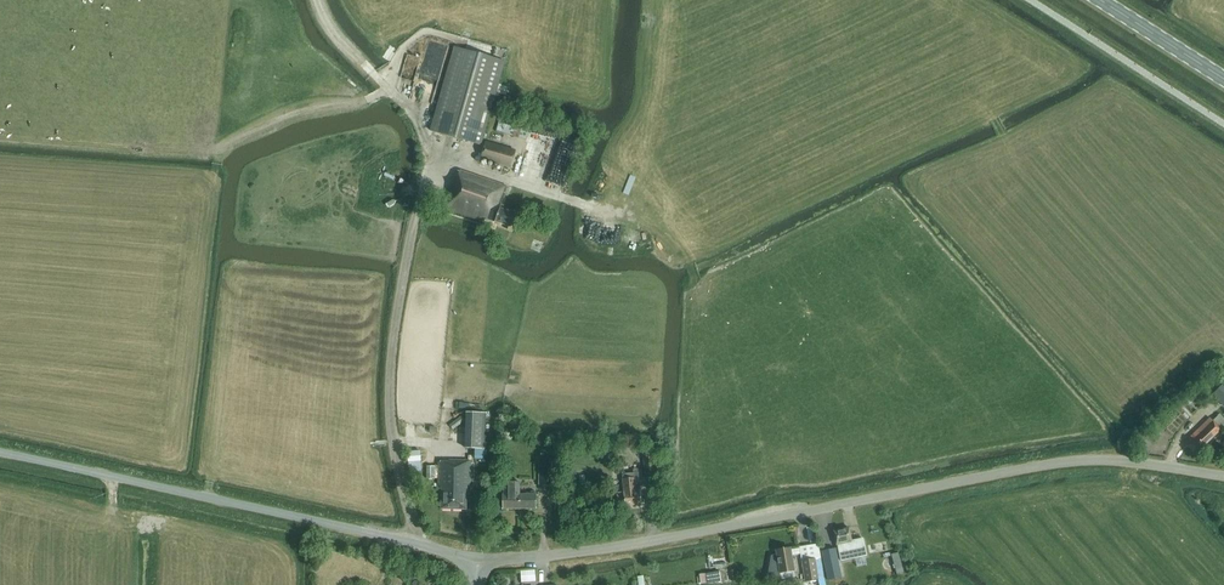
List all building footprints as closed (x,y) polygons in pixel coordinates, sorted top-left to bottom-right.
[(510,0),(468,0),(431,130),(481,145),(522,3),(510,0)] [(526,140),(531,122),(501,114),(496,132),(526,140)] [(511,169),(516,150),(486,142),(481,160),(511,169)] [(455,179),(446,209),(484,221),(485,218),(511,227),(515,213),(500,208),(501,205),(501,204),(507,186),(460,170),(457,180),(455,179)] [(1223,384),(1213,395),(1223,406),(1223,385),(1223,384)] [(486,412),(466,412),(465,449),(485,449),(486,449),(486,412)] [(1213,421),(1210,418),(1185,441),(1196,453),(1223,427),(1223,418),(1219,414),(1213,421)] [(474,460),(484,460),(485,449),(475,449),(474,460)] [(422,472),(420,452),(409,452),(410,472),(422,472)] [(656,474),(654,453),(641,454),(644,475),(656,474)] [(470,495),(470,461),(448,460),(448,462),(439,462),(439,486),(441,486),(441,509),(466,509),(467,495),(470,495)] [(640,487),(638,472),(622,474),(625,507),(642,505),(640,487)] [(520,494),(520,481),(502,482),(502,495),(503,509),(536,508),(536,494),(520,494)] [(839,556),(857,552),(857,549),(854,550),(849,528),(834,531),(839,556)] [(794,570),(790,548),(776,551),(777,556),(772,556),(769,570),(779,572),(780,573),(781,579),(789,577),(794,576),(793,570),(794,570)] [(822,551),(828,580),(842,577),(836,549),(822,551)] [(904,573),(898,554),(892,556),(897,575),(904,573)] [(711,559),(713,567),(729,565),(728,557),(711,559)] [(823,578),(819,557),(801,560),(805,581),(823,578)] [(707,574),(708,583),(714,582),(721,581),(720,571),(706,574),(707,574)] [(680,584),(703,580),(702,573),(679,576),(680,584)]
